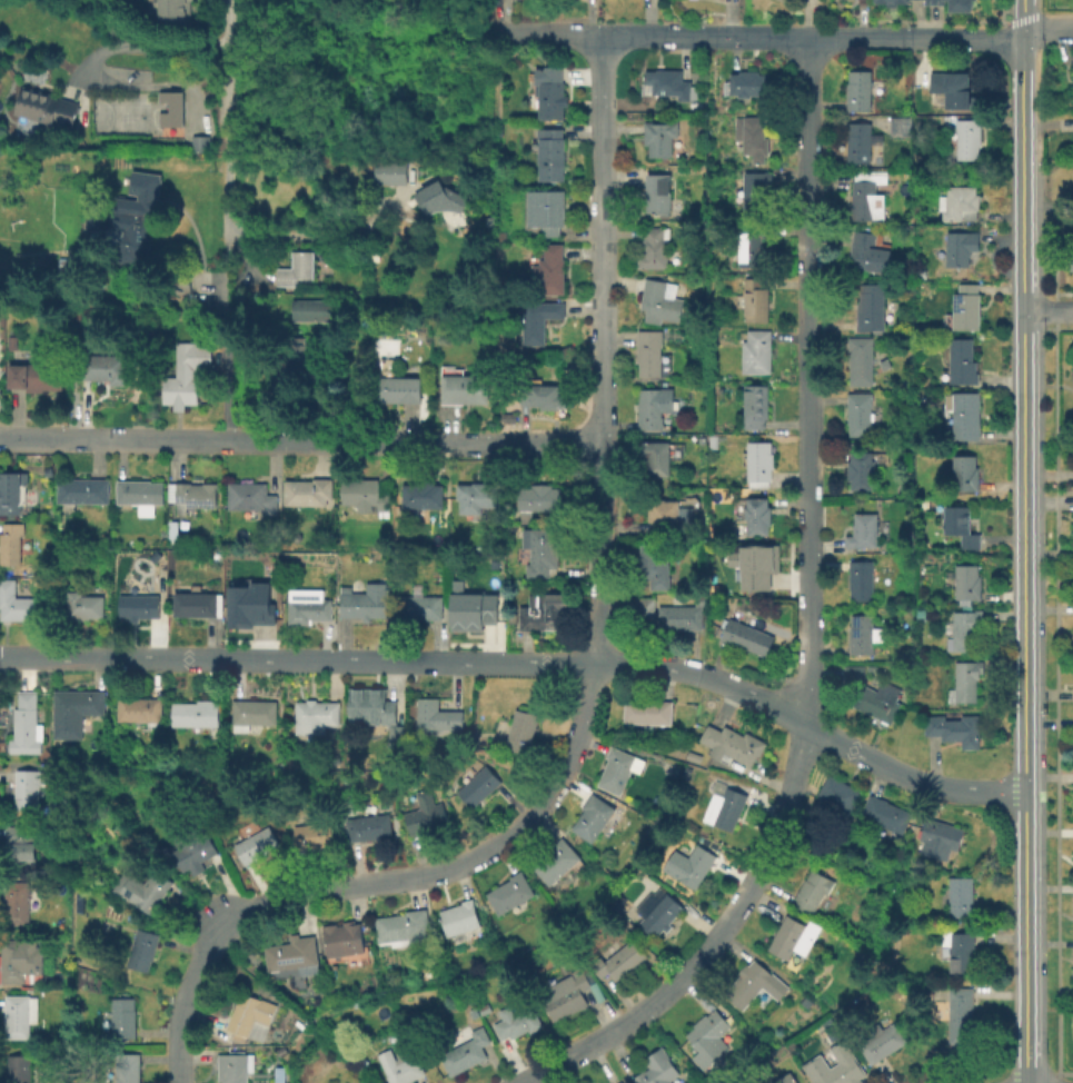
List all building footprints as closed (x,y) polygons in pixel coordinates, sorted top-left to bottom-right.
[(156,10),(156,0),(161,0),(193,0),(193,3),(192,3),(192,30),(161,29),(161,10),(156,10)] [(923,3),(923,0),(971,0),(971,11),(947,11),(947,3),(923,3)] [(563,66),(563,81),(565,81),(565,119),(538,119),(538,108),(529,108),(529,91),(538,91),(539,83),(535,85),(535,68),(544,68),(544,66),(563,66)] [(688,100),(670,100),(670,93),(650,93),(650,86),(645,86),(645,70),(654,70),(654,68),(679,68),(679,79),(689,79),(689,83),(699,83),(699,97),(688,97),(688,100)] [(872,69),(872,109),(847,110),(847,81),(848,81),(848,70),(872,69)] [(758,70),(758,73),(767,73),(767,95),(751,93),(751,97),(739,97),(739,93),(719,93),(719,80),(731,80),(731,73),(739,73),(739,70),(758,70)] [(967,72),(966,89),(968,89),(968,96),(980,96),(980,108),(943,108),(943,91),(927,91),(927,72),(967,72)] [(51,96),(59,98),(60,97),(79,102),(72,129),(16,113),(22,86),(52,93),(51,96)] [(182,91),(157,91),(157,126),(182,126),(182,91)] [(763,116),(763,125),(766,125),(766,136),(768,136),(768,155),(765,155),(766,162),(753,163),(753,153),(744,153),(744,139),(735,139),(735,116),(763,116)] [(980,118),(981,146),(978,146),(978,158),(957,158),(957,130),(955,130),(955,119),(980,118)] [(672,137),(672,156),(649,157),(649,145),(645,145),(644,121),(678,120),(678,136),(672,137)] [(872,121),(871,161),(848,161),(848,133),(850,133),(850,121),(872,121)] [(563,128),(563,136),(565,136),(565,178),(542,178),(542,161),(539,161),(539,143),(542,143),(542,137),(538,137),(538,127),(563,128)] [(207,151),(189,151),(189,135),(207,135),(207,151)] [(376,159),(408,160),(407,182),(376,181),(376,159)] [(120,257),(122,238),(127,238),(128,227),(107,225),(110,196),(140,199),(141,192),(133,191),(136,170),(162,173),(161,176),(163,178),(163,181),(161,182),(160,187),(162,188),(161,191),(159,192),(159,197),(162,198),(162,199),(163,201),(163,205),(161,207),(161,210),(162,211),(162,215),(160,217),(160,218),(156,218),(153,242),(145,241),(142,259),(120,257)] [(765,190),(765,212),(744,212),(744,171),(772,171),(773,183),(768,183),(768,190),(765,190)] [(887,171),(886,182),(876,182),(876,193),(885,193),(885,220),(852,220),(852,180),(855,180),(855,171),(887,171)] [(669,216),(659,216),(659,211),(646,211),(646,173),(670,173),(670,211),(669,211),(669,216)] [(420,187),(440,176),(446,183),(448,182),(471,196),(463,210),(454,207),(443,207),(435,209),(435,208),(427,213),(415,193),(423,189),(420,187)] [(976,186),(976,193),(980,193),(980,209),(977,209),(977,219),(962,219),(962,220),(943,220),(943,210),(940,210),(940,195),(947,195),(947,186),(976,186)] [(564,189),(565,226),(559,226),(559,237),(542,237),(542,226),(528,226),(527,189),(564,189)] [(767,225),(767,237),(762,237),(762,246),(763,246),(763,255),(762,255),(762,266),(739,266),(739,231),(752,231),(752,225),(767,225)] [(667,239),(667,267),(638,268),(637,255),(643,255),(643,238),(644,238),(644,227),(669,227),(669,239),(667,239)] [(890,249),(887,272),(867,269),(866,278),(853,276),(855,259),(850,258),(854,229),(876,232),(874,247),(890,249)] [(978,231),(978,250),(972,249),(972,255),(970,255),(970,266),(947,266),(947,231),(978,231)] [(563,244),(563,258),(565,258),(565,294),(540,294),(539,279),(534,279),(534,264),(539,264),(539,259),(545,258),(545,244),(563,244)] [(297,284),(278,284),(278,266),(294,267),(294,249),(316,249),(316,276),(297,276),(297,284)] [(191,272),(191,292),(169,292),(169,272),(191,272)] [(684,298),(679,322),(662,319),(660,325),(645,321),(647,306),(640,305),(646,277),(677,282),(675,297),(684,298)] [(765,277),(765,288),(768,287),(768,321),(745,321),(745,277),(765,277)] [(978,282),(977,292),(980,292),(980,329),(953,328),(954,292),(958,292),(958,282),(978,282)] [(884,284),(884,329),(857,330),(856,302),(858,302),(858,291),(861,291),(861,284),(884,284)] [(290,321),(290,298),(331,298),(331,320),(290,321)] [(565,301),(565,318),(545,318),(546,345),(524,345),(524,302),(565,301)] [(660,347),(662,376),(639,376),(639,364),(638,364),(637,330),(663,329),(663,347),(660,347)] [(771,329),(772,372),(743,372),(742,340),(747,340),(747,329),(771,329)] [(16,347),(6,347),(7,335),(17,335),(16,347)] [(318,376),(287,376),(287,336),(305,336),(305,362),(318,362),(318,376)] [(873,337),(873,385),(850,385),(850,366),(848,366),(848,351),(847,351),(847,337),(873,337)] [(977,361),(977,382),(942,382),(942,368),(951,368),(951,338),(973,338),(973,360),(977,361)] [(195,404),(182,404),(182,411),(170,411),(170,404),(160,404),(159,378),(175,378),(173,341),(209,341),(210,370),(195,370),(195,404)] [(63,348),(62,389),(42,389),(42,391),(27,391),(27,389),(8,388),(8,362),(34,362),(34,347),(63,348)] [(126,355),(126,385),(110,385),(111,379),(81,379),(81,355),(126,355)] [(488,375),(488,404),(441,403),(443,375),(488,375)] [(421,377),(421,403),(379,403),(379,376),(421,377)] [(567,394),(567,407),(559,407),(559,410),(540,409),(540,406),(529,406),(529,404),(520,404),(520,385),(559,385),(559,394),(567,394)] [(764,419),(765,428),(744,428),(744,385),(767,385),(768,419),(764,419)] [(659,428),(636,429),(635,388),(669,387),(670,410),(658,410),(659,428)] [(980,391),(980,439),(953,439),(953,431),(944,431),(944,414),(953,414),(953,391),(980,391)] [(872,393),(872,407),(878,407),(878,420),(871,420),(871,435),(848,436),(848,424),(847,424),(847,393),(872,393)] [(669,441),(669,475),(647,475),(647,464),(645,464),(645,455),(639,455),(639,441),(669,441)] [(772,441),(772,453),(774,453),(774,467),(772,468),(772,480),(769,481),(769,487),(749,487),(749,480),(747,481),(747,467),(743,467),(743,450),(748,450),(747,441),(772,441)] [(872,451),(872,460),(874,460),(874,473),(872,473),(873,489),(851,489),(851,479),(848,479),(847,460),(851,460),(851,451),(872,451)] [(978,467),(978,489),(954,490),(953,455),(975,455),(975,466),(978,467)] [(18,513),(0,513),(0,471),(26,471),(26,484),(18,484),(18,513)] [(109,478),(109,503),(58,503),(58,477),(109,478)] [(332,478),(332,498),(326,498),(326,505),(285,505),(285,479),(312,480),(312,477),(332,478)] [(390,478),(390,511),(358,511),(357,506),(356,506),(356,504),(342,504),(342,479),(361,479),(361,478),(390,478)] [(163,480),(163,504),(155,504),(155,516),(138,516),(139,504),(117,503),(117,479),(151,479),(151,480),(163,480)] [(436,480),(436,484),(444,484),(444,508),(404,507),(404,484),(414,484),(415,480),(436,480)] [(216,506),(185,507),(185,514),(173,514),(173,500),(167,500),(166,481),(216,481),(216,506)] [(277,494),(277,513),(264,513),(264,518),(248,518),(248,509),(228,509),(228,483),(267,483),(267,494),(277,494)] [(499,507),(479,507),(479,513),(458,513),(458,499),(455,499),(455,484),(500,484),(499,507)] [(554,484),(554,487),(562,487),(562,510),(534,510),(534,523),(521,523),(523,509),(520,509),(520,486),(534,486),(534,484),(554,484)] [(768,497),(768,506),(772,506),(772,525),(769,525),(769,535),(747,535),(747,518),(745,518),(745,506),(747,506),(747,497),(768,497)] [(665,498),(665,500),(679,499),(679,506),(694,506),(694,526),(680,526),(680,530),(676,530),(676,538),(660,538),(660,531),(650,531),(650,521),(649,521),(649,499),(665,498)] [(981,533),(982,548),(961,548),(961,535),(944,535),(944,505),(971,505),(971,533),(981,533)] [(877,513),(877,517),(886,517),(886,530),(877,530),(877,547),(845,547),(845,535),(853,535),(852,524),(855,524),(855,513),(877,513)] [(177,543),(166,543),(166,520),(177,520),(177,543)] [(20,564),(0,564),(0,533),(2,533),(2,523),(24,523),(24,535),(20,535),(20,564)] [(560,549),(560,566),(567,566),(567,576),(552,576),(552,578),(528,578),(528,576),(523,576),(523,565),(528,565),(528,564),(531,564),(533,548),(525,547),(525,527),(536,527),(536,528),(563,528),(563,549),(560,549)] [(669,544),(669,577),(672,577),(672,589),(652,589),(652,579),(643,580),(640,578),(640,572),(642,570),(642,545),(669,544)] [(774,545),(773,572),(771,572),(771,589),(744,589),(744,564),(737,563),(737,553),(744,553),(744,545),(774,545)] [(873,560),(874,598),(851,599),(850,560),(873,560)] [(981,575),(981,599),(956,599),(956,564),(978,564),(978,575),(981,575)] [(22,620),(0,619),(0,608),(0,578),(16,579),(14,597),(37,597),(37,619),(22,619),(22,620)] [(252,579),(252,584),(271,584),(271,587),(277,587),(277,625),(254,625),(254,628),(227,628),(227,586),(242,586),(242,579),(252,579)] [(222,593),(222,616),(173,616),(173,583),(191,583),(191,593),(222,593)] [(426,584),(426,596),(444,596),(444,619),(400,618),(400,595),(413,595),(413,584),(426,584)] [(387,593),(387,618),(371,617),(371,622),(364,622),(364,617),(341,617),(341,585),(352,585),(354,592),(387,593)] [(332,598),(332,619),(312,619),(312,624),(288,624),(289,598),(289,588),(325,588),(324,598),(332,598)] [(103,595),(103,617),(89,617),(89,618),(67,618),(66,605),(68,605),(68,590),(82,590),(82,595),(103,595)] [(159,594),(159,618),(131,618),(131,617),(120,617),(120,594),(159,594)] [(517,632),(517,606),(526,606),(526,594),(569,594),(570,610),(560,610),(560,632),(517,632)] [(702,628),(658,628),(657,605),(694,605),(694,595),(706,595),(706,606),(702,606),(702,628)] [(488,599),(488,596),(504,596),(505,619),(489,619),(489,623),(455,623),(455,599),(488,599)] [(656,597),(656,619),(629,619),(629,597),(656,597)] [(983,608),(983,624),(978,624),(978,637),(977,637),(977,648),(966,648),(966,652),(953,652),(953,650),(947,650),(947,637),(953,637),(953,634),(943,635),(943,622),(953,620),(953,610),(975,610),(975,609),(983,608)] [(926,609),(925,618),(917,618),(917,609),(926,609)] [(874,614),(874,654),(850,654),(850,627),(851,627),(851,614),(874,614)] [(724,616),(729,619),(729,617),(766,633),(757,654),(721,639),(725,628),(721,626),(724,616)] [(977,679),(977,702),(947,702),(947,688),(956,688),(956,662),(984,662),(984,673),(980,673),(980,679),(977,679)] [(847,684),(847,665),(865,665),(865,684),(847,684)] [(884,679),(903,688),(897,699),(903,703),(893,723),(856,705),(867,685),(878,690),(884,679)] [(396,723),(347,723),(347,687),(384,688),(384,699),(396,699),(396,723)] [(83,689),(83,690),(105,690),(105,715),(83,715),(83,738),(56,738),(56,689),(83,689)] [(43,724),(43,741),(42,739),(42,753),(10,753),(10,739),(16,738),(16,708),(19,708),(19,692),(38,692),(38,724),(43,724)] [(163,697),(162,729),(149,728),(149,722),(119,721),(119,697),(163,697)] [(465,711),(465,728),(419,728),(419,697),(440,697),(440,711),(465,711)] [(338,725),(324,725),(324,734),(294,734),(294,702),(305,702),(305,698),(315,698),(315,702),(338,702),(338,725)] [(637,698),(674,701),(673,724),(625,722),(626,699),(637,701),(637,698)] [(219,699),(219,737),(208,737),(208,726),(172,726),(173,702),(197,703),(198,699),(219,699)] [(277,701),(276,724),(250,724),(250,732),(235,732),(235,723),(232,723),(234,699),(277,701)] [(540,714),(530,754),(507,747),(517,708),(540,714)] [(945,715),(945,719),(961,719),(961,715),(978,715),(980,748),(962,748),(962,741),(942,741),(942,735),(925,735),(925,716),(945,715)] [(765,743),(758,757),(755,756),(749,766),(729,756),(726,763),(708,754),(712,747),(696,739),(705,723),(719,731),(723,725),(742,735),(744,732),(765,743)] [(638,756),(622,794),(598,784),(610,758),(607,756),(613,745),(638,756)] [(701,755),(697,763),(685,758),(688,749),(701,755)] [(503,781),(483,799),(483,798),(474,807),(458,791),(487,764),(503,781)] [(49,771),(48,782),(39,782),(39,807),(18,807),(18,796),(17,796),(18,768),(40,769),(49,771)] [(862,789),(844,822),(834,816),(839,806),(817,795),(828,773),(862,789)] [(731,832),(701,818),(712,794),(707,792),(713,779),(746,794),(731,832)] [(431,786),(436,803),(443,801),(449,823),(413,835),(406,812),(421,807),(416,792),(431,786)] [(623,813),(615,825),(608,821),(594,842),(573,828),(585,809),(583,807),(593,792),(617,808),(616,809),(623,813)] [(912,812),(903,833),(861,814),(871,793),(912,812)] [(394,836),(350,842),(348,817),(390,812),(394,836)] [(964,828),(958,848),(951,846),(947,861),(921,853),(924,841),(921,839),(927,817),(964,828)] [(337,843),(298,848),(295,825),(334,821),(337,843)] [(270,851),(247,864),(235,843),(269,824),(280,844),(270,851)] [(38,825),(38,858),(13,858),(13,848),(7,848),(7,825),(38,825)] [(192,876),(187,867),(180,872),(170,854),(206,834),(216,852),(206,857),(209,863),(202,866),(203,870),(192,876)] [(583,857),(552,885),(535,866),(556,847),(554,845),(564,836),(583,857)] [(717,855),(696,890),(662,868),(674,848),(688,856),(696,843),(717,855)] [(812,868),(834,881),(827,894),(824,892),(813,913),(792,902),(805,878),(806,878),(812,868)] [(151,916),(110,890),(122,870),(142,882),(150,870),(172,884),(151,916)] [(537,894),(500,915),(488,893),(513,878),(510,876),(523,870),(537,894)] [(973,876),(973,916),(950,916),(950,907),(944,908),(943,898),(950,898),(950,876),(973,876)] [(30,881),(30,924),(6,924),(6,881),(30,881)] [(667,894),(683,907),(669,923),(672,925),(667,931),(664,928),(657,936),(653,933),(648,938),(638,930),(644,923),(642,921),(645,917),(636,910),(650,892),(654,894),(663,883),(670,890),(667,894)] [(483,925),(449,935),(440,910),(464,903),(463,901),(474,897),(483,925)] [(423,938),(423,943),(394,947),(393,943),(380,945),(377,916),(406,913),(406,910),(427,907),(431,935),(430,935),(430,937),(423,938)] [(786,913),(807,924),(809,920),(832,932),(828,938),(817,933),(805,955),(793,948),(787,960),(768,948),(774,938),(773,937),(786,913)] [(361,922),(366,951),(329,956),(325,924),(338,923),(338,925),(361,922)] [(160,933),(149,972),(127,965),(138,926),(160,933)] [(974,958),(974,971),(952,971),(952,944),(943,944),(943,931),(952,931),(952,932),(975,932),(975,958),(974,958)] [(320,963),(269,971),(265,945),(291,942),(291,937),(316,934),(320,963)] [(615,937),(622,946),(632,937),(647,955),(633,967),(634,968),(619,981),(610,970),(602,977),(589,963),(599,955),(597,952),(615,937)] [(22,982),(0,982),(0,938),(34,938),(34,947),(41,947),(41,974),(22,974),(22,982)] [(754,957),(788,986),(777,1000),(762,986),(743,1010),(724,994),(738,976),(736,974),(746,962),(748,964),(754,957)] [(584,970),(592,985),(583,991),(588,1002),(554,1020),(538,991),(573,973),(574,975),(584,970)] [(946,1050),(947,987),(971,987),(970,1050),(946,1050)] [(241,991),(260,998),(261,997),(278,1004),(270,1024),(270,1025),(265,1042),(227,1029),(236,1002),(237,1003),(241,991)] [(37,995),(37,1022),(29,1022),(30,1036),(6,1037),(6,994),(29,994),(29,995),(37,995)] [(528,994),(544,1025),(530,1033),(528,1030),(513,1039),(510,1034),(501,1040),(494,1024),(503,1020),(498,1010),(509,1004),(515,1014),(521,1011),(516,1000),(528,994)] [(135,996),(135,1009),(136,1009),(136,1036),(112,1037),(112,1029),(100,1029),(99,1010),(112,1010),(111,997),(135,996)] [(493,1010),(483,1015),(478,1006),(487,1001),(493,1010)] [(479,1014),(474,1017),(470,1010),(476,1007),(479,1014)] [(703,1071),(688,1056),(694,1051),(680,1036),(691,1027),(687,1024),(701,1012),(704,1015),(712,1007),(727,1024),(715,1035),(727,1047),(703,1071)] [(896,1021),(908,1041),(873,1064),(860,1044),(875,1035),(871,1027),(881,1022),(884,1029),(896,1021)] [(487,1056),(451,1075),(440,1054),(474,1037),(470,1031),(483,1024),(490,1041),(481,1045),(487,1056)] [(867,1075),(855,1082),(817,1082),(814,1077),(831,1066),(826,1060),(835,1054),(829,1047),(845,1037),(855,1054),(854,1055),(867,1075)] [(424,1074),(405,1082),(388,1082),(374,1054),(387,1047),(391,1056),(410,1046),(424,1074)] [(673,1079),(676,1082),(637,1082),(634,1077),(650,1066),(645,1059),(663,1047),(679,1073),(673,1079)] [(140,1052),(140,1082),(117,1082),(117,1053),(140,1052)] [(248,1079),(248,1082),(223,1082),(223,1081),(219,1081),(219,1053),(255,1053),(255,1071),(251,1071),(251,1079),(248,1079)] [(31,1054),(31,1082),(8,1082),(8,1054),(31,1054)] [(791,1070),(799,1082),(771,1082),(791,1070)]
